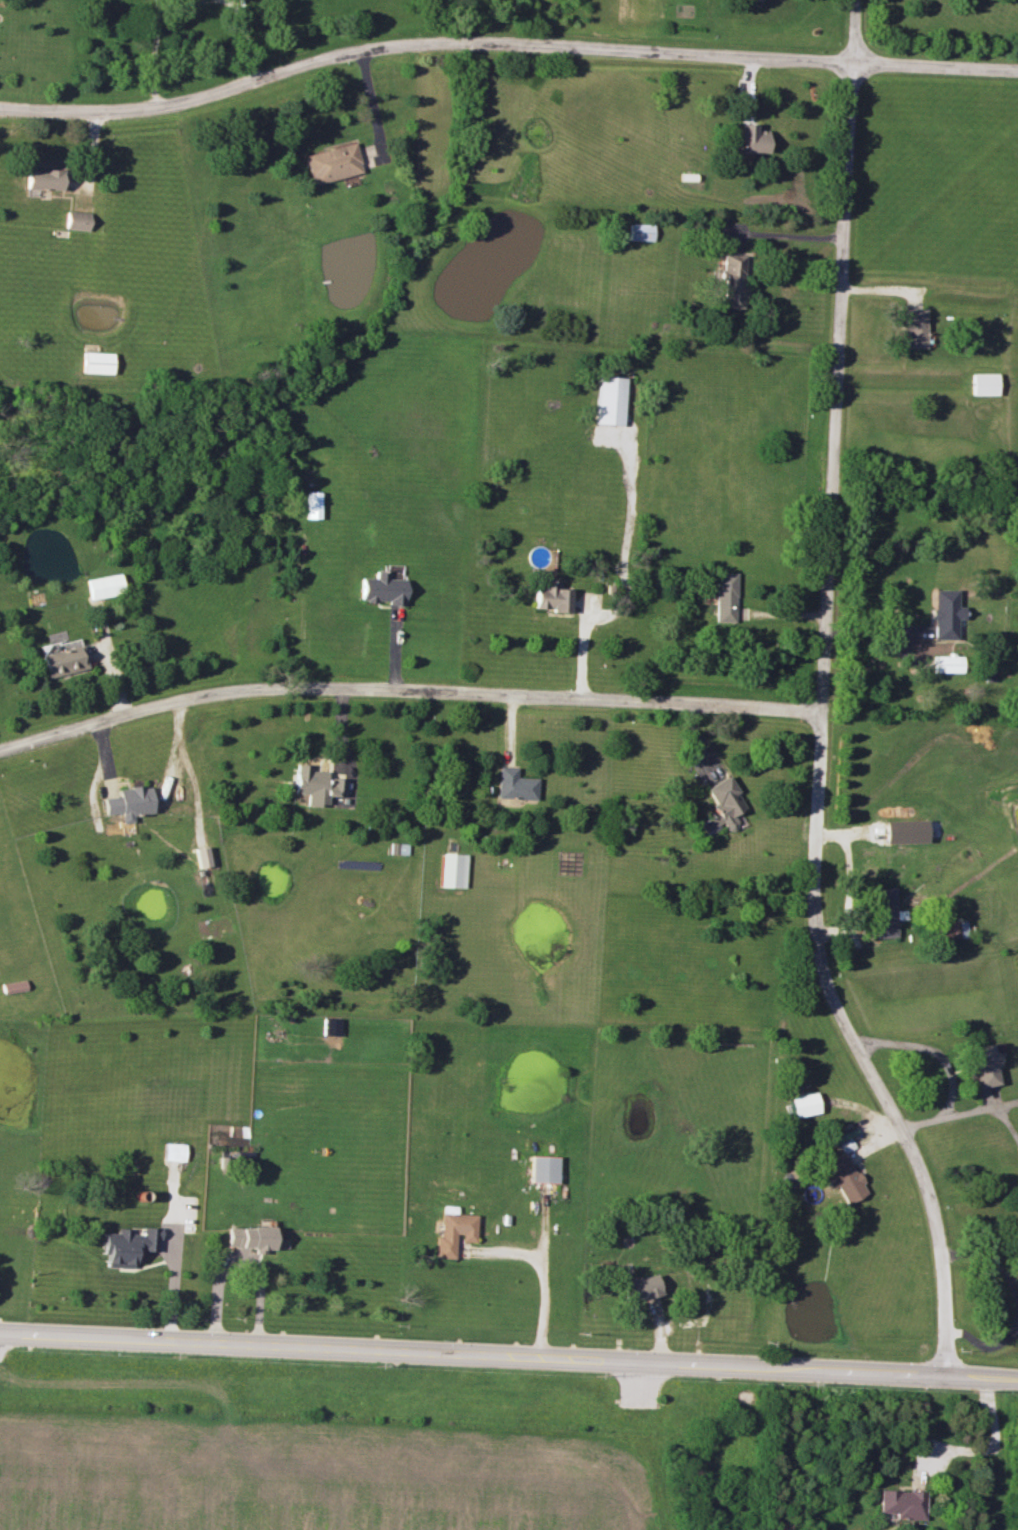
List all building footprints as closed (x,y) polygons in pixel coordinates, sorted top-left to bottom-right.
[(754,123),(739,123),(738,151),(766,152),(767,130),(754,129),(754,123)] [(361,172),(354,142),(304,154),(311,184),(361,172)] [(26,189),(63,189),(63,169),(26,169),(26,189)] [(91,212),(68,210),(66,228),(89,231),(91,212)] [(651,241),(652,224),(628,223),(627,240),(651,241)] [(744,255),(721,254),(719,307),(742,308),(744,255)] [(924,309),(904,308),(903,347),(924,348),(924,309)] [(82,372),(111,373),(112,353),(83,352),(82,372)] [(996,394),(996,373),(972,373),(972,394),(996,394)] [(623,377),(596,376),(595,423),(622,424),(623,377)] [(319,518),(319,492),(305,492),(305,518),(319,518)] [(360,577),(359,601),(388,601),(388,604),(404,605),(404,579),(387,578),(387,570),(374,570),(374,577),(360,577)] [(715,572),(714,621),(734,622),(735,573),(715,572)] [(123,592),(119,573),(86,579),(90,599),(123,592)] [(533,610),(568,611),(569,588),(554,588),(554,581),(543,581),(542,587),(533,587),(533,610)] [(956,638),(955,618),(963,618),(963,606),(956,606),(956,589),(932,589),(933,639),(956,638)] [(86,668),(79,637),(39,647),(47,678),(86,668)] [(961,656),(934,655),(933,672),(960,672),(961,656)] [(344,778),(325,777),(325,771),(308,770),(308,764),(294,763),(293,793),(305,794),(305,804),(326,805),(327,795),(343,796),(344,778)] [(536,799),(537,778),(515,777),(516,767),(497,766),(496,797),(536,799)] [(703,788),(716,811),(698,821),(705,836),(722,827),(725,832),(737,825),(731,814),(744,807),(727,775),(703,788)] [(103,797),(105,814),(121,812),(123,823),(134,821),(133,814),(153,811),(150,785),(118,789),(119,796),(103,797)] [(884,820),(884,843),(926,842),(925,819),(884,820)] [(407,844),(395,843),(394,853),(406,854),(407,844)] [(465,887),(466,854),(441,853),(440,886),(465,887)] [(894,937),(893,887),(873,888),(874,938),(894,937)] [(965,937),(965,920),(935,921),(935,938),(965,937)] [(3,993),(26,990),(25,979),(2,982),(3,993)] [(341,1018),(325,1017),(324,1034),(340,1035),(341,1018)] [(992,1043),(970,1047),(972,1057),(969,1057),(975,1088),(999,1084),(992,1043)] [(788,1097),(792,1117),(818,1112),(813,1092),(788,1097)] [(853,1147),(848,1137),(836,1144),(841,1153),(853,1147)] [(184,1160),(185,1143),(164,1143),(164,1159),(184,1160)] [(865,1193),(843,1151),(821,1162),(827,1174),(822,1177),(828,1188),(835,1185),(844,1204),(865,1193)] [(530,1181),(557,1182),(558,1156),(531,1155),(530,1181)] [(475,1214),(441,1213),(440,1235),(435,1235),(434,1257),(455,1258),(456,1241),(474,1241),(475,1214)] [(228,1246),(256,1247),(256,1250),(273,1251),(273,1227),(229,1226),(228,1246)] [(134,1267),(134,1250),(158,1250),(159,1227),(141,1227),(141,1234),(130,1234),(130,1228),(116,1227),(116,1232),(104,1232),(103,1266),(134,1267)] [(877,1512),(893,1513),(893,1518),(922,1519),(923,1491),(877,1490),(877,1512)]
